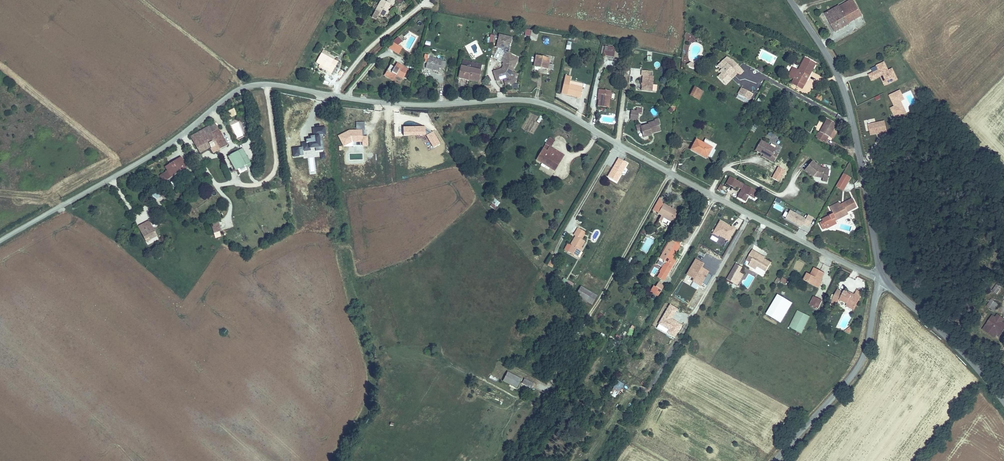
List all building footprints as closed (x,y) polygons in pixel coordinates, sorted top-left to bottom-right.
[(385,16),(387,14),(389,11),(392,4),(394,5),(397,1),(396,0),(389,0),(388,2),(385,0),(382,0),(376,11),(385,16)] [(825,13),(835,31),(862,16),(854,0),(849,0),(825,13)] [(533,29),(531,38),(537,39),(539,30),(533,29)] [(856,40),(861,37),(858,31),(852,34),(856,40)] [(500,33),(497,46),(503,47),(504,44),(507,45),(508,42),(511,42),(512,36),(500,33)] [(689,33),(686,40),(693,43),(696,36),(689,33)] [(495,36),(488,34),(485,43),(492,46),(495,36)] [(409,36),(407,46),(414,47),(416,37),(409,36)] [(400,42),(395,39),(391,45),(396,49),(400,42)] [(616,51),(606,49),(604,57),(614,59),(616,51)] [(344,63),(328,55),(323,65),(326,67),(335,71),(334,72),(338,75),(344,63)] [(445,60),(423,55),(422,59),(426,60),(425,66),(438,68),(438,66),(443,68),(445,60)] [(726,83),(732,77),(730,75),(735,70),(737,72),(741,73),(744,69),(733,59),(726,55),(723,59),(727,63),(722,68),(720,70),(722,72),(719,76),(726,83)] [(504,80),(504,78),(509,79),(513,60),(501,58),(499,67),(502,68),(501,75),(492,78),(496,87),(502,84),(501,81),(504,80)] [(537,59),(535,69),(549,72),(550,67),(551,62),(548,61),(546,60),(545,59),(543,59),(542,59),(540,60),(537,59)] [(718,65),(722,68),(727,63),(723,59),(718,65)] [(465,60),(464,64),(481,68),(482,63),(465,60)] [(688,64),(690,66),(695,69),(697,65),(693,63),(691,61),(688,64)] [(884,85),(898,80),(893,67),(888,69),(885,61),(874,65),(876,69),(867,72),(871,81),(881,77),(884,85)] [(801,74),(797,83),(807,89),(818,67),(808,62),(801,74)] [(398,68),(395,66),(391,63),(384,73),(395,80),(396,77),(402,81),(409,70),(400,65),(398,68)] [(460,76),(467,78),(468,75),(479,78),(482,69),(463,64),(460,76)] [(642,89),(653,90),(653,89),(654,84),(654,76),(653,76),(653,71),(642,70),(642,74),(644,74),(642,89)] [(797,83),(801,74),(797,72),(792,81),(797,83)] [(579,84),(565,81),(563,92),(577,95),(578,90),(579,84)] [(807,89),(797,83),(795,87),(805,92),(807,89)] [(695,95),(700,98),(704,90),(695,85),(692,92),(696,94),(695,95)] [(753,91),(745,87),(741,94),(744,95),(742,97),(745,99),(746,97),(749,98),(753,91)] [(893,106),(890,107),(894,118),(907,113),(902,100),(905,99),(901,89),(889,94),(893,106)] [(610,111),(611,103),(611,99),(612,94),(601,93),(601,97),(603,97),(602,103),(601,110),(610,111)] [(649,122),(641,124),(641,121),(636,123),(637,128),(642,126),(644,133),(651,131),(651,130),(661,127),(659,122),(661,122),(659,116),(655,117),(655,119),(648,121),(649,122)] [(821,130),(829,134),(831,135),(835,126),(837,123),(827,117),(821,130)] [(867,123),(870,136),(887,131),(884,119),(867,123)] [(202,134),(194,142),(202,152),(208,146),(211,149),(216,155),(224,148),(218,142),(224,137),(217,130),(211,135),(207,139),(202,135),(202,134)] [(202,135),(207,139),(211,135),(207,131),(202,135)] [(827,140),(828,137),(819,132),(817,135),(827,140)] [(218,142),(224,148),(229,143),(224,137),(218,142)] [(552,137),(546,150),(550,152),(552,149),(557,140),(552,137)] [(697,137),(692,148),(699,151),(701,149),(710,153),(713,146),(697,137)] [(762,138),(756,148),(764,152),(771,156),(771,158),(774,160),(779,152),(775,150),(777,147),(762,138)] [(208,146),(202,152),(205,155),(211,149),(208,146)] [(238,149),(231,155),(241,167),(248,160),(238,149)] [(550,152),(546,150),(540,161),(554,169),(559,159),(563,161),(566,156),(552,149),(550,152)] [(163,172),(166,179),(190,166),(186,158),(171,165),(172,167),(163,172)] [(559,159),(554,169),(558,171),(563,161),(559,159)] [(821,166),(813,159),(806,168),(813,175),(829,178),(830,168),(821,166)] [(852,177),(843,173),(836,186),(844,191),(852,177)] [(740,185),(731,180),(727,187),(737,192),(738,189),(740,185)] [(755,202),(759,195),(746,188),(744,192),(739,201),(747,205),(750,199),(755,202)] [(857,206),(852,197),(845,201),(844,203),(841,205),(839,200),(830,205),(835,215),(838,220),(849,213),(848,211),(857,206)] [(494,198),(489,205),(495,209),(500,203),(494,198)] [(150,200),(147,207),(155,211),(158,204),(150,200)] [(675,213),(663,206),(658,215),(662,217),(657,225),(666,230),(675,213)] [(838,220),(835,215),(826,220),(829,225),(838,220)] [(815,220),(809,217),(806,222),(811,226),(815,220)] [(719,219),(712,233),(728,241),(736,228),(719,219)] [(215,238),(221,236),(219,231),(221,230),(218,220),(210,222),(215,238)] [(144,230),(143,227),(139,231),(148,241),(152,238),(153,240),(159,236),(150,225),(144,230)] [(581,259),(585,252),(583,251),(585,248),(588,242),(585,240),(589,234),(583,231),(580,237),(581,237),(575,247),(577,248),(573,254),(581,259)] [(675,236),(672,241),(681,246),(684,241),(675,236)] [(681,246),(672,241),(670,245),(661,261),(667,264),(666,266),(667,267),(660,281),(665,283),(675,264),(672,263),(679,250),(681,246)] [(755,254),(751,252),(745,262),(749,264),(756,268),(765,273),(770,265),(763,261),(755,256),(755,254)] [(552,255),(547,265),(552,267),(557,257),(552,255)] [(694,258),(685,278),(705,288),(712,275),(708,273),(709,270),(701,267),(704,262),(694,258)] [(740,269),(734,265),(731,270),(738,274),(740,269)] [(738,274),(731,270),(731,271),(725,281),(732,284),(738,274)] [(801,283),(813,290),(817,284),(818,285),(822,278),(813,272),(808,280),(805,277),(801,283)] [(742,276),(738,274),(732,284),(736,287),(742,276)] [(662,290),(656,286),(651,295),(657,298),(662,290)] [(598,299),(582,289),(577,298),(593,308),(598,299)] [(793,302),(778,294),(766,314),(781,322),(793,302)] [(848,302),(844,300),(844,299),(844,298),(844,297),(843,296),(842,296),(841,296),(840,297),(840,298),(835,296),(828,311),(831,313),(832,312),(834,308),(840,307),(846,310),(846,311),(854,315),(862,299),(854,296),(851,302),(849,300),(848,302)] [(816,304),(811,301),(807,309),(813,312),(816,304)] [(656,329),(675,338),(682,324),(672,319),(677,307),(668,303),(656,329)] [(994,318),(998,312),(991,306),(986,312),(994,318)] [(810,316),(797,310),(789,327),(801,333),(810,316)] [(990,321),(983,332),(996,340),(999,342),(1003,334),(1003,330),(1000,327),(993,323),(990,321)] [(850,331),(845,337),(850,341),(853,337),(850,331)] [(996,340),(983,332),(981,336),(994,344),(996,340)] [(520,391),(524,383),(510,376),(506,384),(520,391)] [(616,398),(623,383),(616,379),(609,394),(616,398)] [(536,389),(527,383),(525,386),(535,391),(536,389)]
